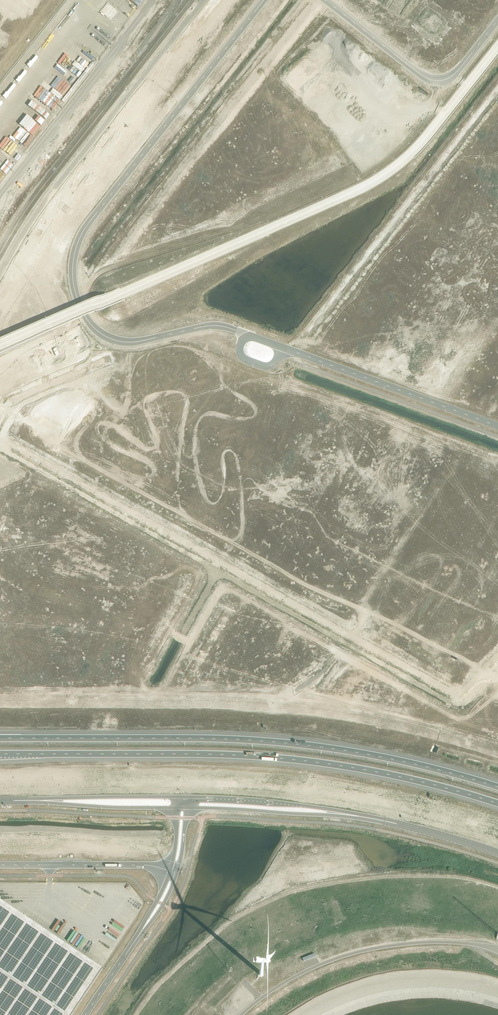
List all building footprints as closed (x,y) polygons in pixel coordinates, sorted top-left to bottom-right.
[(108,0),(93,0),(91,3),(101,10),(108,0)] [(109,4),(102,13),(111,20),(118,11),(109,4)] [(55,68),(75,82),(83,72),(86,74),(94,63),(91,61),(93,57),(73,43),(55,68)] [(33,95),(53,109),(71,85),(51,70),(33,95)] [(28,112),(43,121),(49,111),(30,100),(27,105),(31,107),(28,112)] [(25,149),(34,137),(18,124),(9,136),(25,149)] [(15,163),(5,156),(0,162),(0,167),(7,173),(15,163)] [(102,969),(0,900),(0,1014),(71,1014),(102,969)] [(304,961),(316,956),(315,953),(302,957),(304,961)]
